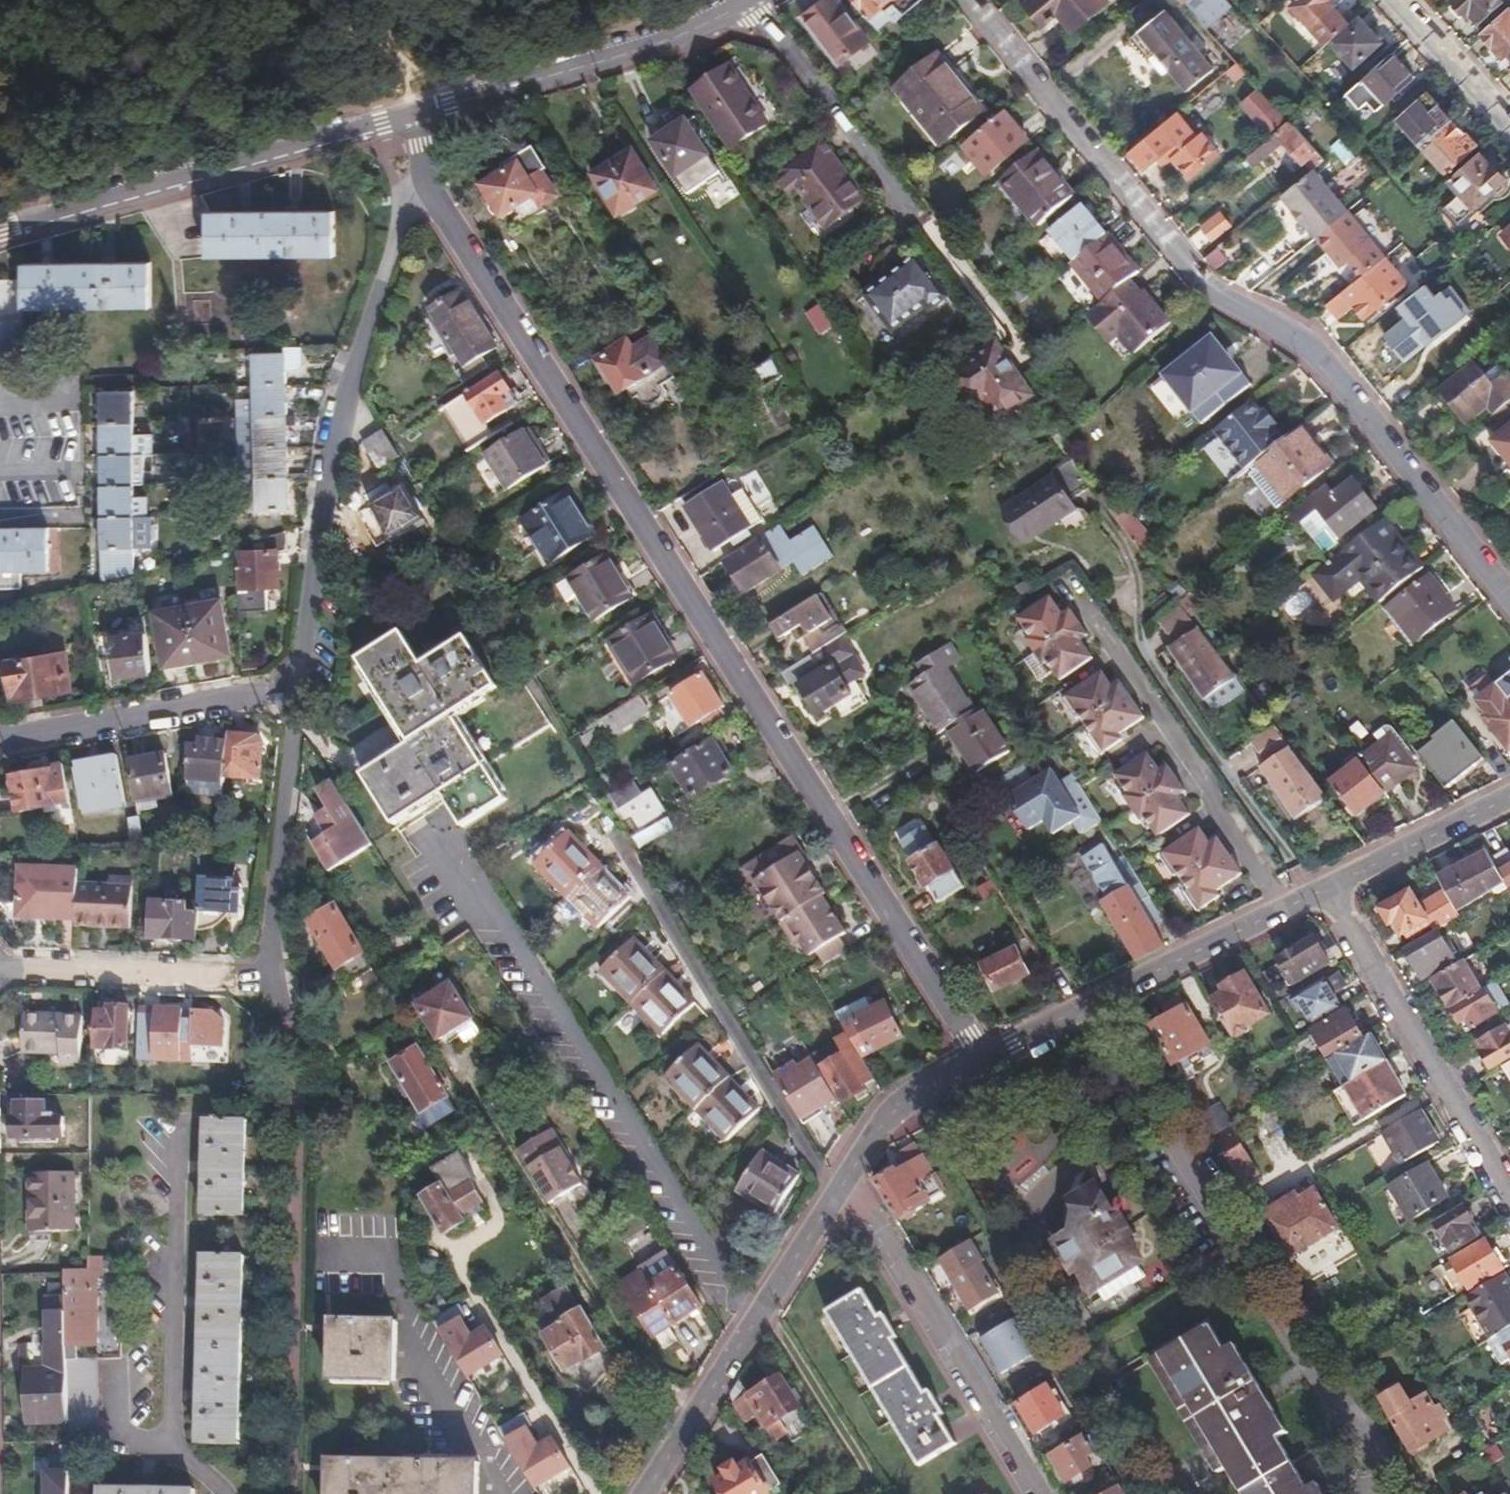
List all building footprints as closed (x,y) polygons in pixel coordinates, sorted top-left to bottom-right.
[(866,38),(838,0),(819,0),(820,2),(803,17),(836,61),(866,38)] [(867,12),(882,0),(857,0),(867,12)] [(867,12),(877,25),(891,14),(893,17),(914,0),(882,0),(867,12)] [(1026,4),(1043,25),(1063,9),(1077,27),(1109,1),(1108,0),(1030,0),(1026,4)] [(1169,70),(1186,90),(1212,69),(1197,51),(1203,46),(1193,33),(1186,39),(1163,12),(1178,0),(1142,0),(1121,17),(1135,34),(1128,40),(1146,60),(1147,59),(1161,76),(1169,70)] [(1225,0),(1178,0),(1181,3),(1204,29),(1231,6),(1225,0)] [(1327,43),(1349,24),(1328,0),(1298,0),(1293,5),(1304,18),(1291,29),(1304,43),(1317,32),(1327,43)] [(1451,6),(1461,17),(1470,9),(1479,21),(1502,0),(1455,0),(1456,2),(1451,6)] [(1483,32),(1486,35),(1483,38),(1492,47),(1494,44),(1505,55),(1509,51),(1509,8),(1483,32)] [(1359,19),(1333,43),(1353,65),(1380,42),(1378,39),(1382,36),(1372,26),(1368,29),(1359,19)] [(982,107),(937,52),(894,86),(940,142),(982,107)] [(1390,53),(1348,94),(1360,108),(1368,101),(1376,110),(1413,78),(1390,53)] [(766,118),(728,63),(690,88),(720,130),(725,127),(735,141),(766,118)] [(1241,68),(1236,63),(1225,71),(1235,83),(1246,74),(1241,68)] [(1271,131),(1286,117),(1251,80),(1237,93),(1271,131)] [(1397,119),(1422,146),(1422,145),(1451,118),(1447,114),(1439,105),(1426,91),(1397,119)] [(1005,107),(963,141),(987,169),(1027,136),(1005,107)] [(1187,121),(1184,124),(1175,113),(1135,146),(1150,164),(1162,153),(1168,160),(1172,157),(1189,178),(1218,153),(1201,133),(1205,129),(1196,119),(1190,124),(1187,121)] [(1451,118),(1422,145),(1446,171),(1465,153),(1463,151),(1473,142),(1451,118)] [(655,142),(689,192),(720,172),(686,121),(655,142)] [(1258,148),(1257,148),(1246,158),(1253,167),(1284,139),(1303,161),(1310,169),(1311,168),(1312,167),(1321,159),(1287,123),(1264,142),(1258,148)] [(1345,137),(1332,145),(1346,169),(1359,161),(1345,137)] [(825,224),(861,195),(817,140),(776,172),(788,187),(793,184),(825,224)] [(503,214),(517,206),(538,193),(545,205),(560,196),(544,169),(548,167),(535,145),(502,164),(507,169),(484,183),(493,198),(492,206),(494,211),(503,214)] [(1074,192),(1036,145),(997,176),(1036,223),(1074,192)] [(599,179),(617,213),(657,190),(634,150),(594,171),(596,174),(592,176),(595,180),(599,179)] [(1479,212),(1494,197),(1504,196),(1509,190),(1509,181),(1506,177),(1493,163),(1489,165),(1479,153),(1451,180),(1460,190),(1445,206),(1458,221),(1447,232),(1451,237),(1479,212)] [(1310,169),(1279,195),(1315,238),(1347,211),(1311,168),(1310,169)] [(706,184),(713,206),(733,199),(726,178),(706,184)] [(1073,257),(1104,231),(1081,202),(1050,228),(1073,257)] [(336,209),(208,209),(206,253),(335,253),(336,209)] [(1219,211),(1201,226),(1211,239),(1229,224),(1219,211)] [(1347,211),(1315,238),(1340,268),(1350,260),(1362,274),(1385,255),(1347,211)] [(1479,212),(1451,237),(1467,254),(1495,228),(1479,212)] [(1136,270),(1104,231),(1073,257),(1069,260),(1101,299),(1129,276),(1136,270)] [(1207,256),(1219,269),(1231,258),(1219,246),(1207,256)] [(1385,255),(1362,274),(1326,304),(1337,317),(1353,304),(1364,317),(1406,282),(1385,255)] [(942,300),(913,256),(859,292),(885,329),(919,306),(924,312),(942,300)] [(150,259),(24,261),(23,278),(0,278),(0,371),(23,370),(24,305),(150,304),(150,259)] [(1149,303),(1129,276),(1101,299),(1084,313),(1107,341),(1117,333),(1132,352),(1169,322),(1153,302),(1149,303)] [(1426,285),(1399,306),(1407,317),(1384,335),(1405,361),(1427,343),(1429,345),(1470,312),(1449,285),(1435,297),(1426,285)] [(464,367),(469,376),(495,360),(489,351),(495,347),(461,292),(431,310),(438,321),(435,323),(446,342),(450,340),(466,365),(464,367)] [(648,303),(623,320),(631,333),(596,356),(601,362),(597,365),(606,377),(609,374),(619,389),(624,386),(628,394),(632,392),(636,398),(647,402),(662,393),(663,381),(661,377),(671,370),(648,335),(662,327),(648,303)] [(820,304),(807,313),(821,335),(835,327),(820,304)] [(1200,419),(1251,380),(1213,331),(1162,370),(1200,419)] [(996,415),(1029,392),(992,340),(943,375),(965,407),(982,395),(996,415)] [(301,360),(300,343),(285,343),(284,349),(252,350),(253,382),(285,381),(285,365),(296,365),(301,360)] [(782,369),(771,350),(751,363),(763,381),(782,369)] [(1496,413),(1509,402),(1509,376),(1507,372),(1506,373),(1498,364),(1485,375),(1475,362),(1442,388),(1445,390),(1443,396),(1448,402),(1453,401),(1465,417),(1486,400),(1496,413)] [(509,390),(500,375),(466,396),(464,393),(441,408),(467,449),(491,435),(483,423),(511,406),(504,394),(509,390)] [(285,413),(285,381),(253,382),(254,413),(285,413)] [(100,389),(100,420),(130,419),(130,390),(100,389)] [(1265,407),(1262,409),(1252,396),(1212,428),(1242,467),(1247,463),(1283,436),(1273,423),(1276,421),(1265,407)] [(1490,419),(1503,435),(1495,441),(1497,443),(1495,445),(1494,446),(1495,447),(1501,455),(1502,456),(1503,456),(1506,454),(1509,459),(1509,402),(1496,413),(1490,419)] [(286,442),(285,413),(254,413),(236,414),(236,444),(286,442)] [(188,429),(187,418),(176,418),(177,429),(188,429)] [(130,419),(100,420),(100,450),(141,450),(148,450),(147,431),(129,430),(130,419)] [(1332,463),(1300,422),(1283,436),(1247,463),(1279,504),(1332,463)] [(540,436),(533,425),(483,455),(505,490),(549,462),(535,439),(540,436)] [(381,429),(363,441),(379,466),(397,456),(381,429)] [(286,452),(286,442),(236,444),(237,475),(255,475),(286,474),(286,452)] [(295,442),(286,442),(286,452),(295,451),(295,442)] [(141,450),(100,450),(100,482),(130,482),(141,482),(141,450)] [(287,504),(286,474),(255,475),(255,505),(287,504)] [(1028,542),(1075,508),(1053,476),(1006,510),(1028,542)] [(1377,506),(1355,476),(1335,492),(1328,485),(1292,513),(1310,536),(1331,521),(1341,534),(1377,506)] [(762,515),(743,486),(731,493),(721,477),(685,500),(713,545),(762,515)] [(130,482),(100,482),(100,513),(142,513),(141,498),(130,498),(130,482)] [(410,536),(426,526),(402,487),(381,500),(377,495),(365,502),(390,540),(406,530),(410,536)] [(1106,487),(1098,494),(1109,508),(1118,501),(1106,487)] [(593,537),(567,494),(521,521),(548,565),(593,537)] [(1118,501),(1109,508),(1140,548),(1149,541),(1118,501)] [(100,513),(100,578),(131,570),(130,545),(148,545),(148,537),(151,537),(151,512),(142,513),(100,513)] [(1383,537),(1390,530),(1381,518),(1373,524),(1383,537)] [(780,519),(776,521),(807,569),(832,553),(813,522),(790,536),(780,519)] [(776,521),(757,533),(760,536),(725,558),(743,590),(792,559),(802,573),(807,569),(776,521)] [(1376,603),(1421,567),(1390,530),(1383,537),(1373,524),(1311,573),(1331,599),(1356,579),(1376,603)] [(0,527),(0,583),(21,582),(21,565),(20,527),(0,527)] [(46,527),(20,527),(21,565),(46,564),(46,527)] [(233,586),(235,613),(261,611),(259,584),(277,582),(273,548),(284,548),(282,529),(237,543),(241,584),(233,586)] [(629,598),(604,556),(566,579),(591,620),(629,598)] [(1431,574),(1391,607),(1387,610),(1412,642),(1417,639),(1458,607),(1431,574)] [(822,590),(771,622),(780,636),(792,628),(798,636),(802,634),(814,651),(841,634),(847,630),(822,590)] [(1208,615),(1189,590),(1178,599),(1185,608),(1198,624),(1208,615)] [(184,593),(197,657),(229,650),(218,599),(198,603),(196,591),(184,593)] [(166,664),(197,657),(184,593),(172,596),(174,608),(156,612),(166,664)] [(1089,631),(1071,605),(1064,609),(1052,593),(1019,616),(1031,633),(1027,636),(1043,660),(1048,658),(1060,677),(1095,654),(1082,636),(1089,631)] [(1239,678),(1198,624),(1185,608),(1163,624),(1179,644),(1170,652),(1207,700),(1239,678)] [(673,658),(647,617),(603,645),(630,686),(673,658)] [(496,684),(465,634),(421,660),(401,629),(356,655),(408,740),(360,770),(391,821),(440,792),(460,824),(504,797),(485,765),(553,725),(518,671),(496,684)] [(114,673),(149,669),(143,631),(109,636),(114,673)] [(866,673),(841,634),(814,651),(782,672),(792,689),(800,684),(817,711),(848,690),(845,686),(866,673)] [(961,655),(951,639),(913,664),(921,676),(906,686),(936,732),(942,728),(976,706),(947,664),(961,655)] [(68,688),(61,650),(4,660),(10,692),(24,689),(26,695),(68,688)] [(1122,732),(1148,714),(1123,679),(1115,683),(1105,669),(1066,695),(1079,713),(1084,710),(1096,730),(1092,733),(1105,751),(1126,737),(1122,732)] [(701,671),(652,702),(671,731),(699,714),(704,721),(719,712),(714,705),(720,700),(701,671)] [(1509,703),(1509,672),(1495,684),(1509,701),(1509,703)] [(1509,701),(1495,684),(1494,685),(1486,676),(1468,691),(1475,700),(1473,702),(1509,749),(1509,703),(1509,701)] [(645,710),(637,695),(595,722),(597,725),(581,736),(586,745),(597,737),(604,736),(645,710)] [(1007,749),(978,704),(976,706),(942,728),(971,772),(1007,749)] [(1444,787),(1484,756),(1458,723),(1418,754),(1444,787)] [(186,791),(223,792),(224,773),(229,733),(216,731),(215,739),(198,737),(199,724),(185,726),(186,791)] [(1358,756),(1385,790),(1416,766),(1405,752),(1410,748),(1392,725),(1380,724),(1371,731),(1378,741),(1358,756)] [(1298,821),(1329,798),(1276,726),(1254,743),(1270,764),(1260,771),(1298,821)] [(229,733),(224,773),(257,777),(260,742),(256,735),(229,733)] [(689,795),(729,770),(715,748),(724,743),(719,735),(710,741),(708,738),(669,763),(680,782),(689,795)] [(1159,834),(1192,813),(1179,793),(1187,788),(1169,762),(1161,767),(1149,750),(1117,772),(1129,789),(1124,793),(1141,818),(1146,816),(1159,834)] [(1373,799),(1385,790),(1358,756),(1353,750),(1340,761),(1345,766),(1327,781),(1353,814),(1360,809),(1363,813),(1376,803),(1373,799)] [(128,759),(134,800),(138,800),(139,807),(156,804),(155,797),(170,794),(163,753),(128,759)] [(125,806),(116,754),(99,757),(99,763),(74,766),(81,808),(110,803),(112,809),(125,806)] [(53,824),(72,820),(62,762),(50,764),(50,769),(11,775),(17,811),(49,805),(53,824)] [(1099,817),(1069,769),(1053,779),(1044,764),(1025,776),(1016,762),(992,778),(1001,791),(997,793),(1019,828),(1038,817),(1045,830),(1069,816),(1078,831),(1099,817)] [(330,874),(369,839),(329,776),(316,787),(327,804),(314,816),(326,835),(313,846),(330,874)] [(640,789),(632,776),(605,793),(620,818),(630,812),(638,825),(665,808),(649,784),(640,789)] [(963,813),(956,802),(946,809),(953,820),(963,813)] [(1216,889),(1243,872),(1218,834),(1211,839),(1201,825),(1160,852),(1172,870),(1178,868),(1189,886),(1185,890),(1198,908),(1220,894),(1216,889)] [(935,902),(964,884),(938,843),(936,844),(924,827),(899,844),(911,861),(909,862),(935,902)] [(534,860),(566,891),(597,861),(566,829),(534,860)] [(779,920),(820,895),(824,893),(803,861),(801,863),(795,853),(800,849),(790,833),(737,867),(749,886),(760,889),(779,920)] [(1490,854),(1509,887),(1509,849),(1507,844),(1490,854)] [(1163,945),(1162,942),(1148,919),(1158,914),(1138,881),(1129,885),(1105,845),(1096,849),(1095,847),(1081,855),(1108,897),(1104,900),(1139,957),(1163,945)] [(1448,891),(1458,909),(1495,888),(1498,894),(1509,887),(1490,854),(1487,850),(1438,875),(1448,891)] [(597,861),(566,891),(598,923),(630,893),(597,861)] [(198,907),(197,929),(204,929),(204,923),(217,924),(222,919),(228,912),(241,912),(242,882),(233,882),(234,863),(218,863),(216,865),(200,865),(198,907)] [(73,917),(75,881),(76,867),(18,865),(17,915),(73,917)] [(73,917),(73,924),(126,926),(128,884),(75,881),(73,917)] [(1436,930),(1438,929),(1462,915),(1458,909),(1448,891),(1420,907),(1411,891),(1381,909),(1390,923),(1393,922),(1401,935),(1405,933),(1409,937),(1432,924),(1436,930)] [(179,935),(197,936),(197,929),(198,907),(193,907),(193,896),(147,894),(145,935),(167,935),(171,939),(176,939),(179,935)] [(823,965),(846,950),(838,936),(844,933),(835,918),(832,919),(827,912),(829,909),(820,895),(779,920),(777,921),(789,940),(800,943),(808,955),(814,952),(823,965)] [(368,965),(333,904),(307,919),(335,966),(338,965),(346,979),(368,965)] [(1436,930),(1406,948),(1424,977),(1455,959),(1438,929),(1436,930)] [(994,987),(1038,957),(1022,930),(1007,941),(1011,946),(981,965),(994,987)] [(631,997),(663,966),(631,934),(600,965),(631,997)] [(1326,963),(1312,938),(1279,957),(1294,982),(1326,963)] [(1434,978),(1451,1008),(1482,990),(1479,984),(1490,976),(1477,953),(1434,978)] [(692,994),(663,966),(631,997),(660,1026),(692,994)] [(1209,997),(1231,1033),(1239,1035),(1253,1027),(1252,1022),(1267,1012),(1244,972),(1221,986),(1223,989),(1209,997)] [(1340,1004),(1326,980),(1292,1001),(1297,1009),(1304,1005),(1314,1021),(1340,1004)] [(458,1028),(462,1035),(466,1042),(482,1032),(478,1025),(452,982),(419,1002),(441,1038),(458,1028)] [(1482,990),(1451,1008),(1465,1031),(1497,1011),(1495,1009),(1508,1001),(1496,982),(1482,990)] [(1145,1024),(1152,1034),(1155,1032),(1172,1061),(1175,1059),(1180,1068),(1209,1050),(1206,1045),(1209,1043),(1178,992),(1165,1000),(1171,1010),(1165,1013),(1145,1024)] [(848,1033),(862,1056),(903,1037),(885,1001),(871,1008),(866,997),(840,1009),(838,1016),(848,1033)] [(1171,1010),(1165,1000),(1159,1004),(1165,1013),(1171,1010)] [(128,1046),(129,1006),(111,1005),(111,1011),(100,1011),(98,1045),(128,1046)] [(213,1010),(138,1006),(136,1057),(226,1061),(228,1018),(213,1010)] [(1363,1033),(1347,1009),(1311,1031),(1326,1056),(1363,1033)] [(81,1066),(82,1016),(24,1014),(23,1053),(61,1055),(61,1066),(81,1066)] [(1145,1024),(1143,1020),(1128,1028),(1137,1044),(1152,1034),(1145,1024)] [(1480,1042),(1484,1048),(1478,1052),(1487,1067),(1509,1054),(1509,1023),(1480,1042)] [(843,1099),(864,1087),(859,1078),(871,1071),(862,1056),(848,1033),(811,1056),(812,1057),(819,1069),(824,1067),(843,1099)] [(1342,1087),(1385,1060),(1370,1034),(1327,1060),(1342,1087)] [(693,1105),(726,1072),(695,1041),(662,1073),(693,1105)] [(454,1110),(416,1048),(392,1062),(420,1109),(411,1114),(420,1130),(454,1110)] [(822,1112),(839,1102),(819,1069),(812,1057),(796,1066),(792,1060),(774,1071),(800,1117),(818,1105),(822,1112)] [(1363,1120),(1406,1094),(1385,1060),(1342,1087),(1334,1091),(1344,1108),(1354,1103),(1363,1120)] [(864,1087),(876,1080),(871,1071),(859,1078),(864,1087)] [(757,1104),(726,1072),(693,1105),(725,1137),(757,1104)] [(65,1139),(65,1117),(57,1117),(56,1112),(47,1111),(47,1102),(18,1102),(17,1116),(12,1116),(11,1138),(65,1139)] [(1206,1127),(1227,1114),(1220,1103),(1200,1115),(1206,1127)] [(1282,1125),(1271,1106),(1258,1113),(1269,1133),(1282,1125)] [(1382,1132),(1401,1163),(1438,1140),(1420,1109),(1382,1132)] [(1206,1127),(1212,1137),(1233,1124),(1227,1114),(1206,1127)] [(242,1215),(245,1119),(204,1119),(202,1214),(242,1215)] [(551,1207),(567,1197),(571,1202),(590,1190),(585,1181),(581,1183),(560,1148),(563,1146),(551,1128),(516,1147),(548,1202),(551,1207)] [(1217,1145),(1240,1184),(1258,1173),(1235,1134),(1217,1145)] [(942,1190),(913,1142),(898,1151),(906,1164),(893,1171),(892,1168),(876,1179),(898,1215),(900,1214),(907,1216),(913,1212),(914,1206),(942,1190)] [(773,1209),(796,1173),(758,1148),(735,1184),(773,1209)] [(443,1232),(463,1220),(484,1207),(480,1201),(469,1182),(474,1178),(458,1152),(431,1168),(441,1183),(421,1196),(443,1232)] [(1445,1198),(1425,1164),(1389,1186),(1408,1220),(1445,1198)] [(76,1228),(75,1169),(31,1169),(32,1228),(76,1228)] [(1271,1194),(1278,1205),(1265,1213),(1291,1256),(1339,1226),(1313,1183),(1295,1194),(1289,1183),(1271,1194)] [(1144,1277),(1135,1263),(1141,1260),(1126,1235),(1121,1238),(1107,1214),(1112,1210),(1098,1188),(1073,1202),(1078,1209),(1075,1212),(1074,1228),(1070,1231),(1071,1234),(1057,1242),(1076,1272),(1080,1270),(1092,1290),(1096,1287),(1106,1300),(1144,1277)] [(1472,1221),(1463,1207),(1436,1223),(1453,1250),(1476,1236),(1469,1224),(1472,1221)] [(932,1238),(941,1251),(968,1232),(960,1220),(932,1238)] [(981,1255),(970,1238),(946,1252),(938,1257),(949,1276),(969,1308),(996,1291),(975,1258),(981,1255)] [(1498,1249),(1494,1252),(1487,1240),(1442,1267),(1456,1290),(1465,1284),(1467,1287),(1502,1266),(1497,1257),(1502,1254),(1498,1249)] [(648,1330),(697,1300),(661,1243),(633,1261),(635,1264),(615,1277),(648,1330)] [(67,1421),(68,1440),(95,1440),(95,1356),(74,1355),(75,1343),(86,1343),(95,1340),(94,1269),(99,1269),(99,1254),(87,1254),(87,1269),(64,1269),(64,1286),(64,1297),(66,1356),(67,1421)] [(87,1269),(87,1254),(64,1255),(64,1269),(87,1269)] [(202,1254),(200,1349),(239,1350),(242,1255),(202,1254)] [(1509,1326),(1509,1281),(1504,1271),(1465,1295),(1490,1338),(1509,1326)] [(44,1287),(44,1298),(45,1340),(21,1341),(21,1354),(66,1356),(64,1297),(64,1286),(44,1287)] [(873,1387),(879,1383),(910,1365),(893,1338),(898,1334),(891,1324),(884,1311),(878,1314),(862,1287),(831,1306),(825,1309),(835,1326),(861,1368),(873,1387)] [(450,1301),(429,1315),(463,1372),(497,1351),(481,1325),(466,1335),(454,1316),(456,1312),(450,1301)] [(1395,1307),(1387,1312),(1394,1323),(1402,1318),(1395,1307)] [(610,1359),(579,1308),(558,1321),(561,1324),(543,1334),(567,1374),(589,1384),(610,1359)] [(1032,1350),(1013,1318),(980,1338),(999,1370),(1032,1350)] [(394,1381),(396,1321),(330,1319),(328,1379),(394,1381)] [(1490,1338),(1495,1347),(1503,1342),(1509,1354),(1509,1326),(1490,1338)] [(104,1328),(103,1355),(119,1355),(119,1328),(104,1328)] [(1207,1334),(1150,1369),(1219,1480),(1227,1475),(1238,1493),(1319,1493),(1315,1488),(1306,1493),(1275,1443),(1284,1437),(1230,1351),(1220,1356),(1207,1334)] [(239,1350),(200,1349),(198,1443),(237,1444),(239,1350)] [(28,1421),(67,1421),(66,1356),(21,1354),(21,1370),(26,1370),(28,1421)] [(1028,1372),(1037,1387),(1054,1376),(1045,1361),(1028,1372)] [(921,1464),(956,1442),(940,1414),(944,1411),(938,1400),(930,1388),(925,1390),(910,1365),(879,1383),(873,1387),(884,1404),(921,1464)] [(744,1390),(735,1375),(729,1385),(736,1401),(730,1405),(745,1429),(757,1421),(763,1430),(768,1429),(775,1442),(787,1436),(791,1442),(812,1429),(789,1391),(793,1388),(788,1381),(784,1384),(777,1372),(768,1371),(757,1378),(759,1380),(744,1390)] [(1440,1408),(1426,1417),(1418,1403),(1410,1407),(1408,1403),(1412,1401),(1403,1387),(1400,1389),(1398,1386),(1383,1396),(1385,1399),(1382,1401),(1412,1452),(1416,1450),(1419,1453),(1430,1446),(1428,1443),(1438,1437),(1432,1427),(1445,1418),(1440,1408)] [(1064,1414),(1047,1387),(1019,1404),(1035,1431),(1064,1414)] [(1480,1426),(1470,1409),(1460,1415),(1470,1431),(1480,1426)] [(494,1425),(530,1485),(566,1463),(550,1437),(533,1447),(522,1427),(524,1425),(516,1412),(494,1425)] [(1085,1428),(1076,1434),(1079,1438),(1051,1455),(1066,1480),(1083,1470),(1086,1474),(1093,1470),(1090,1466),(1094,1464),(1087,1453),(1097,1447),(1085,1428)] [(779,1482),(759,1450),(735,1466),(730,1459),(719,1466),(724,1473),(717,1477),(727,1493),(759,1493),(779,1482)] [(68,1458),(50,1458),(50,1471),(46,1472),(46,1486),(40,1486),(41,1493),(69,1493),(68,1458)] [(476,1464),(326,1459),(325,1493),(475,1493),(476,1464)] [(1117,1480),(1094,1493),(1125,1493),(1117,1480)]
